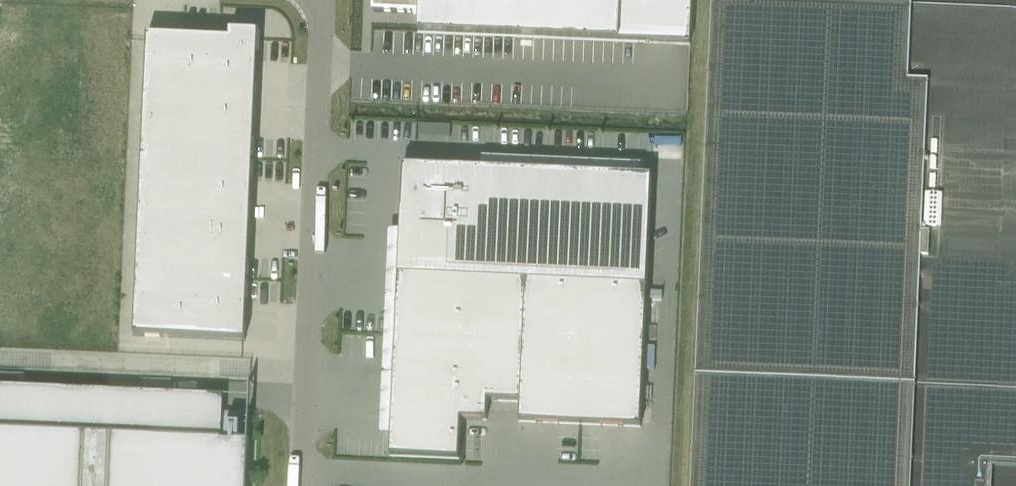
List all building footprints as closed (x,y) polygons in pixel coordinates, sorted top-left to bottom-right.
[(379,19),(436,22),(434,54),(671,64),(672,0),(380,0),(379,19)] [(691,485),(980,485),(980,480),(1015,484),(1015,0),(708,0),(691,485)] [(266,10),(262,26),(286,33),(290,17),(266,10)] [(229,36),(146,32),(129,333),(241,339),(258,29),(229,28),(229,36)] [(390,437),(389,457),(390,457),(459,460),(461,420),(487,421),(488,402),(519,403),(518,423),(641,428),(652,176),(642,175),(481,168),(451,167),(402,165),(400,210),(399,231),(390,437)] [(249,441),(0,430),(0,485),(247,485),(249,441)]
